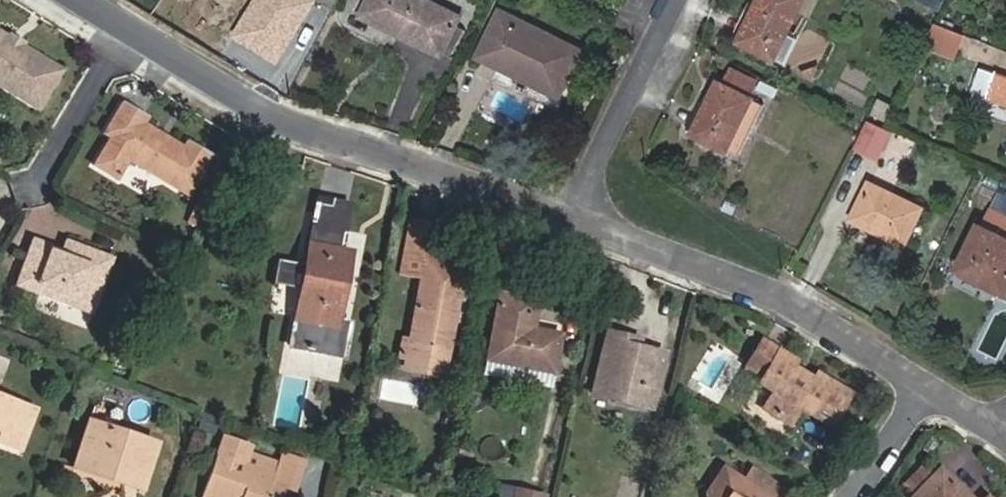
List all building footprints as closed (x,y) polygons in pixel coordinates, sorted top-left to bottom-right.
[(441,55),(442,53),(452,58),(467,26),(458,22),(460,16),(426,0),(369,0),(363,12),(404,32),(402,36),(441,55)] [(775,61),(805,0),(759,0),(738,43),(775,61)] [(945,0),(917,0),(940,12),(945,0)] [(559,97),(582,51),(501,11),(478,58),(559,97)] [(39,112),(66,69),(26,45),(23,49),(6,39),(9,34),(0,29),(0,88),(39,112)] [(719,82),(692,135),(739,157),(765,105),(750,98),(758,83),(731,70),(723,85),(719,82)] [(973,91),(990,98),(998,76),(981,70),(973,91)] [(1005,105),(1005,78),(998,75),(998,76),(990,98),(989,99),(1005,105)] [(884,121),(890,105),(874,99),(868,115),(884,121)] [(130,162),(189,197),(213,155),(187,140),(183,145),(147,122),(150,117),(122,101),(103,134),(109,138),(93,165),(118,181),(130,162)] [(862,120),(849,150),(875,162),(888,131),(862,120)] [(904,246),(923,209),(869,183),(851,220),(904,246)] [(205,227),(222,196),(206,187),(188,218),(205,227)] [(318,198),(312,228),(345,234),(351,203),(318,198)] [(989,206),(956,271),(1005,296),(1005,215),(989,206)] [(428,260),(435,223),(412,219),(402,273),(422,276),(410,340),(450,347),(465,267),(428,260)] [(342,249),(345,234),(312,228),(305,270),(304,273),(301,289),(290,346),(333,355),(352,251),(342,249)] [(66,239),(63,248),(61,248),(33,238),(16,286),(76,308),(80,300),(96,306),(115,257),(66,239)] [(305,270),(280,265),(276,284),(301,289),(304,273),(305,270)] [(536,328),(542,298),(501,290),(484,375),(551,388),(562,332),(536,328)] [(631,344),(633,337),(608,332),(593,393),(652,408),(666,353),(631,344)] [(793,366),(796,360),(764,340),(747,366),(765,376),(761,383),(774,392),(764,409),(790,424),(800,407),(831,425),(850,394),(818,374),(815,379),(793,366)] [(9,359),(0,355),(0,381),(9,359)] [(21,449),(36,409),(0,395),(0,442),(21,449)] [(202,414),(197,427),(209,431),(213,418),(202,414)] [(98,466),(144,482),(156,443),(90,421),(75,467),(96,474),(98,466)] [(270,485),(278,463),(247,452),(248,449),(223,440),(203,494),(212,496),(283,496),(285,491),(270,485)] [(280,456),(278,463),(270,485),(285,491),(295,494),(305,466),(280,456)] [(940,470),(914,496),(969,496),(940,470)] [(708,496),(767,496),(740,478),(716,481),(707,493),(708,496)] [(514,496),(546,496),(517,489),(514,496)]
